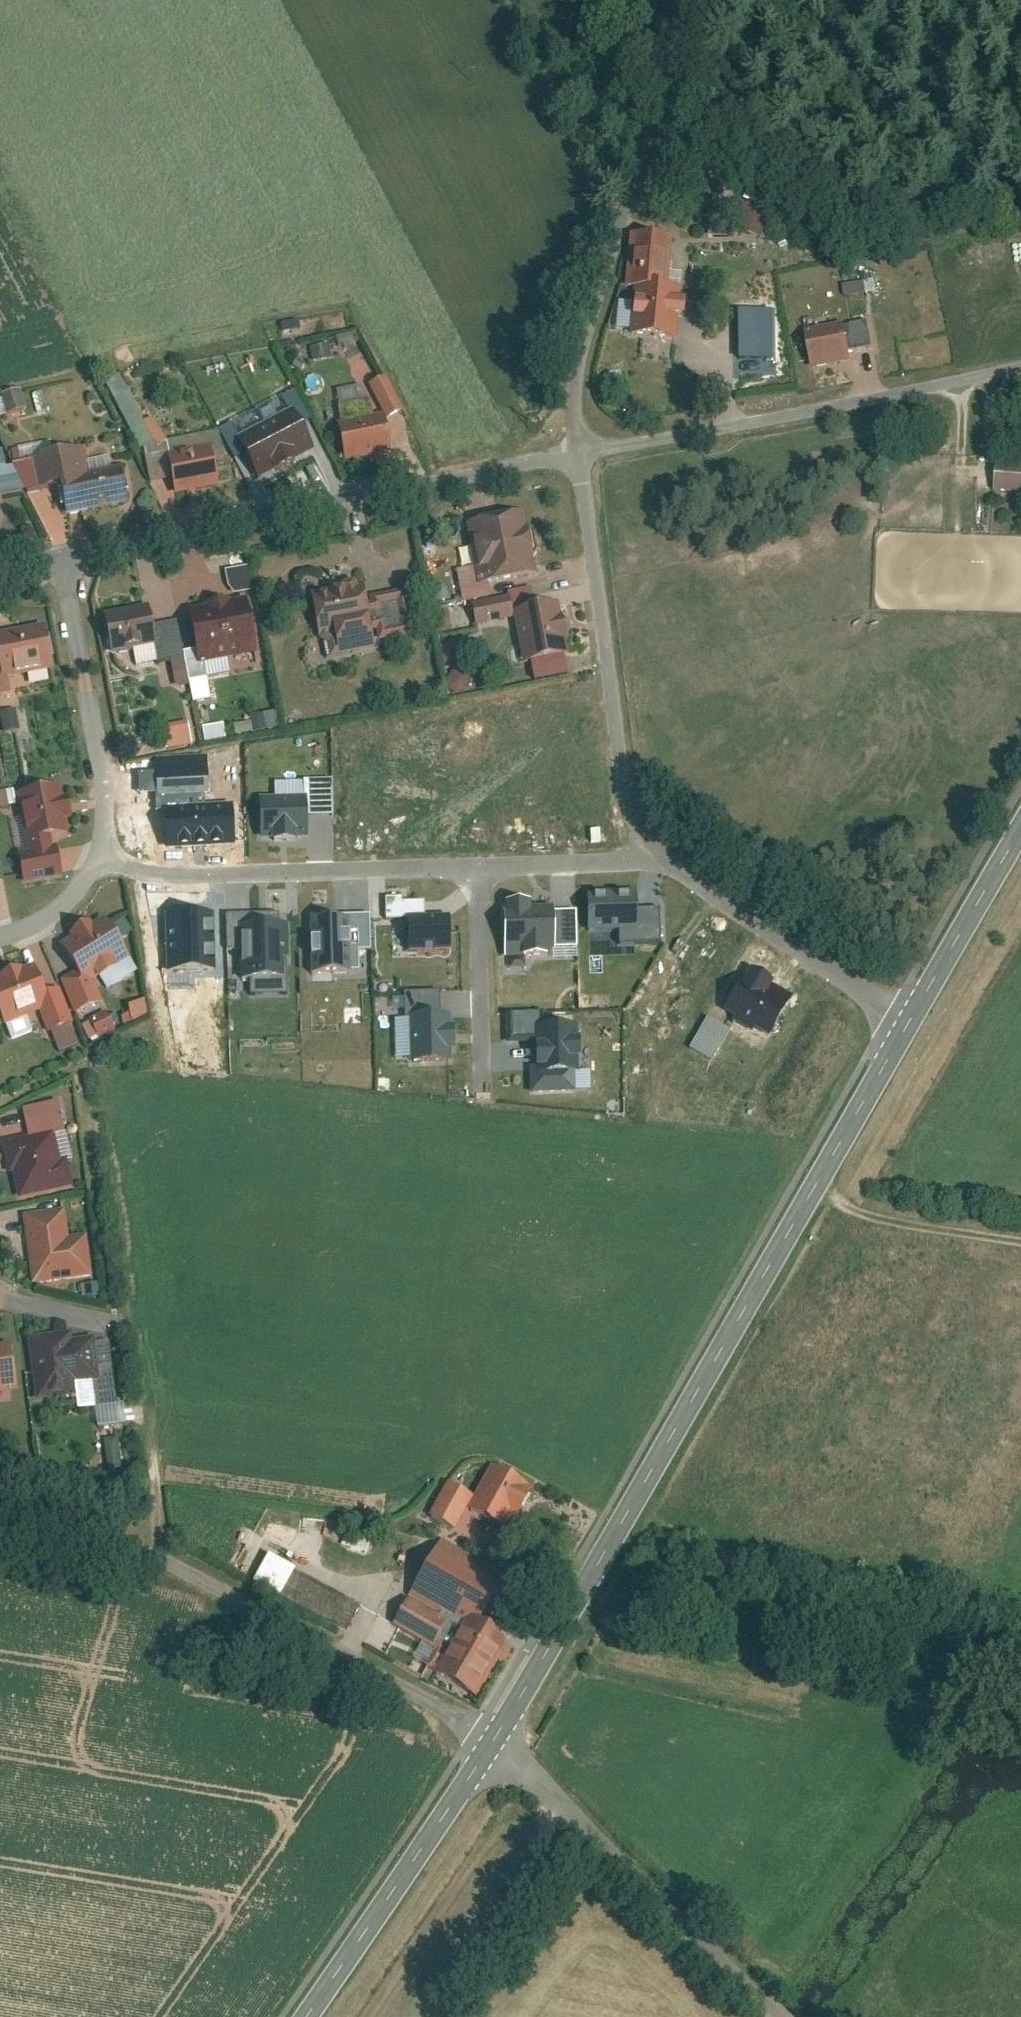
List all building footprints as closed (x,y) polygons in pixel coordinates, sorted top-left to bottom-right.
[(739,205),(718,201),(714,234),(734,237),(739,205)] [(774,210),(752,202),(741,229),(764,238),(774,210)] [(633,285),(638,285),(635,336),(680,338),(682,314),(692,315),(693,300),(683,299),(684,288),(672,287),(676,236),(637,233),(633,285)] [(844,297),(877,291),(874,279),(842,285),(844,297)] [(726,330),(764,327),(762,306),(724,309),(726,330)] [(850,323),(856,351),(877,346),(872,319),(850,323)] [(850,323),(812,331),(819,366),(858,359),(856,351),(850,323)] [(116,378),(103,385),(139,454),(163,441),(151,418),(140,424),(116,378)] [(24,411),(20,392),(0,396),(0,417),(24,411)] [(341,406),(350,461),(393,454),(387,414),(375,416),(373,401),(341,406)] [(309,452),(293,415),(237,439),(252,476),(309,452)] [(170,439),(180,495),(226,487),(222,468),(231,467),(225,430),(170,439)] [(87,452),(18,465),(32,492),(65,485),(71,515),(102,509),(133,503),(126,471),(92,478),(87,452)] [(1006,462),(1004,494),(1020,495),(1020,463),(1006,462)] [(531,512),(470,522),(480,582),(540,573),(531,512)] [(250,566),(224,572),(229,596),(255,590),(250,566)] [(352,589),(317,595),(326,644),(334,642),(336,655),(381,646),(380,642),(418,635),(410,591),(364,599),(361,581),(351,583),(352,589)] [(520,617),(528,665),(579,656),(569,600),(544,605),(541,586),(515,591),(516,596),(477,602),(480,624),(520,617)] [(251,602),(194,612),(204,664),(260,654),(251,602)] [(155,607),(111,616),(119,654),(161,645),(164,661),(188,657),(181,622),(159,626),(155,607)] [(13,692),(10,681),(63,669),(53,623),(0,635),(6,659),(0,660),(0,695),(13,692)] [(457,644),(440,646),(443,665),(459,662),(457,644)] [(6,732),(20,728),(14,709),(1,713),(6,732)] [(251,715),(252,732),(278,730),(277,713),(251,715)] [(186,722),(160,728),(166,751),(192,745),(186,722)] [(223,725),(201,727),(203,743),(225,740),(223,725)] [(207,769),(154,772),(155,797),(208,795),(207,769)] [(23,852),(28,884),(68,878),(62,838),(74,836),(71,819),(76,818),(73,795),(67,796),(65,787),(22,793),(31,851),(23,852)] [(307,795),(256,796),(256,844),(308,843),(307,795)] [(231,809),(167,812),(168,849),(232,846),(231,809)] [(634,894),(591,894),(592,937),(635,936),(634,894)] [(554,907),(504,909),(505,958),(556,957),(554,907)] [(217,915),(167,914),(166,972),(215,974),(217,915)] [(453,916),(411,919),(413,955),(456,953),(453,916)] [(368,919),(326,920),(327,969),(369,969),(368,919)] [(80,938),(67,945),(81,969),(64,978),(84,1013),(105,1001),(93,979),(133,956),(114,922),(105,928),(101,922),(78,935),(80,938)] [(300,925),(257,926),(258,982),(302,981),(300,925)] [(0,979),(0,1006),(8,1026),(44,1012),(52,1033),(77,1023),(63,989),(51,994),(40,964),(0,979)] [(793,1000),(753,977),(729,1018),(769,1041),(793,1000)] [(126,1005),(129,1020),(147,1017),(144,1001),(126,1005)] [(79,1024),(89,1043),(114,1030),(105,1012),(79,1024)] [(455,1017),(410,1019),(412,1066),(457,1064),(455,1017)] [(731,1035),(708,1024),(697,1048),(719,1059),(731,1035)] [(576,1030),(527,1032),(528,1084),(577,1083),(576,1030)] [(18,1174),(24,1200),(77,1190),(71,1160),(75,1159),(63,1101),(27,1108),(33,1137),(8,1142),(14,1175),(18,1174)] [(28,1215),(37,1285),(97,1277),(91,1233),(74,1236),(70,1209),(28,1215)] [(31,1337),(40,1402),(81,1396),(83,1408),(104,1405),(108,1432),(126,1429),(112,1333),(76,1338),(75,1331),(31,1337)] [(20,1387),(14,1343),(0,1345),(0,1390),(20,1387)] [(106,1440),(106,1467),(119,1466),(118,1440),(106,1440)] [(512,1531),(536,1489),(496,1465),(477,1497),(471,1507),(512,1531)] [(477,1497),(453,1483),(434,1517),(458,1531),(471,1507),(477,1497)] [(505,1575),(443,1539),(411,1594),(467,1627),(473,1617),(479,1620),(505,1575)] [(251,1584),(279,1597),(293,1569),(265,1555),(251,1584)] [(364,1608),(300,1575),(286,1602),(350,1635),(364,1608)] [(414,1600),(399,1625),(437,1648),(452,1622),(414,1600)] [(440,1673),(481,1696),(513,1640),(479,1620),(473,1617),(467,1627),(440,1673)]
